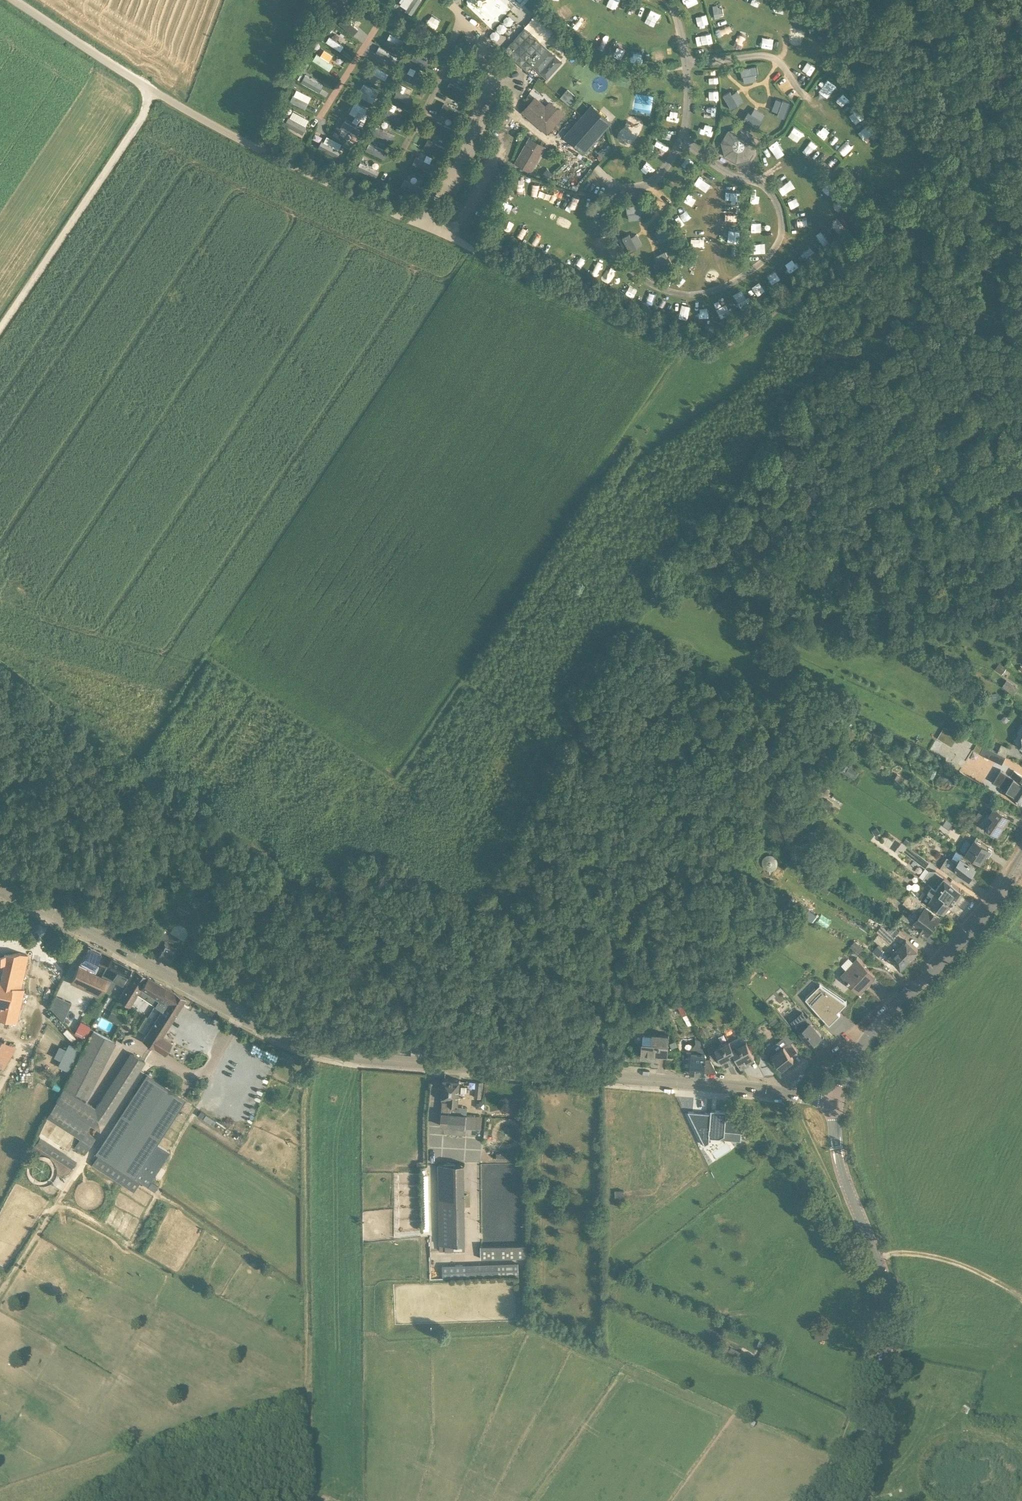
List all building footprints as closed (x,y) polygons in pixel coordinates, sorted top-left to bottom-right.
[(339,10),(349,0),(324,0),(336,13),(339,10)] [(414,14),(419,0),(402,0),(401,4),(406,7),(405,11),(414,14)] [(623,0),(612,0),(610,6),(620,9),(623,0)] [(632,6),(629,15),(639,19),(643,9),(632,6)] [(710,8),(713,18),(722,15),(720,6),(710,8)] [(438,31),(444,19),(426,8),(419,20),(438,31)] [(648,17),(657,18),(658,9),(649,8),(648,17)] [(698,23),(708,20),(705,11),(695,15),(698,23)] [(343,15),(337,22),(351,36),(358,29),(343,15)] [(579,32),(586,24),(577,16),(570,25),(579,32)] [(791,26),(788,42),(803,44),(805,28),(791,26)] [(715,31),(718,41),(728,39),(725,28),(715,31)] [(512,43),(505,51),(527,71),(527,72),(532,66),(547,80),(562,63),(563,63),(547,50),(524,29),(512,43)] [(390,33),(384,44),(398,50),(404,39),(390,33)] [(341,50),(345,44),(329,34),(325,41),(341,50)] [(602,35),(597,43),(604,48),(610,40),(602,35)] [(763,46),(773,48),(775,38),(766,36),(763,46)] [(391,61),(394,54),(381,48),(378,55),(391,61)] [(416,48),(410,59),(427,67),(432,56),(416,48)] [(315,52),(311,59),(330,70),(334,63),(315,52)] [(471,52),(465,57),(472,64),(478,58),(471,52)] [(369,71),(381,77),(384,70),(372,64),(369,71)] [(420,77),(418,76),(420,70),(407,66),(402,79),(418,84),(420,77)] [(757,66),(741,69),(742,76),(758,73),(757,66)] [(306,70),(301,82),(317,89),(322,77),(306,70)] [(706,84),(717,83),(715,71),(705,72),(706,84)] [(373,102),(379,90),(362,82),(356,95),(373,102)] [(398,83),(392,96),(408,103),(414,91),(398,83)] [(576,97),(567,89),(560,97),(569,105),(576,97)] [(718,89),(707,90),(708,98),(719,98),(718,89)] [(738,106),(730,91),(723,95),(732,109),(738,106)] [(670,107),(680,107),(680,98),(670,98),(670,107)] [(783,100),(777,116),(784,118),(790,103),(783,100)] [(353,101),(348,113),(366,121),(371,109),(353,101)] [(390,101),(383,115),(399,122),(406,109),(390,101)] [(536,101),(525,113),(547,132),(563,113),(551,102),(545,109),(536,101)] [(564,135),(585,153),(611,123),(591,105),(564,135)] [(453,119),(457,110),(446,106),(443,115),(453,119)] [(718,116),(718,106),(708,106),(708,116),(718,116)] [(806,124),(812,116),(805,111),(799,119),(806,124)] [(762,121),(748,112),(744,119),(758,127),(762,121)] [(761,115),(764,129),(777,127),(774,113),(761,115)] [(342,120),(339,129),(355,135),(358,126),(342,120)] [(391,141),(395,133),(375,124),(371,132),(391,141)] [(789,135),(798,142),(805,133),(795,126),(789,135)] [(753,134),(741,127),(728,130),(721,142),(724,156),(736,162),(749,159),(756,147),(753,134)] [(317,147),(337,157),(341,149),(320,139),(317,147)] [(531,171),(544,148),(530,140),(517,163),(531,171)] [(364,149),(384,158),(388,150),(367,141),(364,149)] [(415,156),(411,163),(428,171),(435,158),(426,154),(423,159),(415,156)] [(377,176),(381,163),(360,157),(356,170),(377,176)] [(616,158),(611,164),(620,172),(625,167),(616,158)] [(548,169),(542,174),(545,178),(551,173),(548,169)] [(670,173),(665,180),(678,188),(683,181),(670,173)] [(697,176),(699,185),(710,183),(708,174),(697,176)] [(783,195),(792,188),(786,180),(777,186),(783,195)] [(532,181),(530,189),(538,191),(540,182),(532,181)] [(691,192),(686,199),(691,203),(696,196),(691,192)] [(565,205),(575,206),(576,197),(566,195),(565,205)] [(792,208),(799,204),(795,195),(787,199),(792,208)] [(750,203),(750,212),(765,212),(765,203),(750,203)] [(643,204),(626,206),(627,214),(644,212),(643,204)] [(751,220),(751,229),(761,229),(762,221),(751,220)] [(675,237),(666,223),(660,228),(669,241),(675,237)] [(637,249),(629,234),(622,237),(630,252),(637,249)] [(750,244),(750,252),(765,251),(765,243),(750,244)] [(669,257),(654,265),(658,272),(672,264),(669,257)] [(695,268),(697,260),(687,258),(685,266),(695,268)] [(998,664),(994,669),(1001,674),(1005,669),(998,664)] [(1018,687),(1007,680),(1002,686),(1013,694),(1018,687)] [(947,728),(941,740),(951,746),(958,734),(947,728)] [(844,736),(851,739),(854,733),(848,730),(844,736)] [(1001,764),(1004,756),(982,746),(979,753),(1001,764)] [(846,772),(845,773),(851,777),(855,770),(849,766),(849,767),(846,765),(842,770),(846,772)] [(1010,776),(1000,770),(992,782),(1002,788),(1001,791),(1020,802),(1021,800),(1021,776),(1013,771),(1010,776)] [(949,777),(943,772),(937,778),(942,783),(949,777)] [(822,806),(828,810),(832,803),(827,799),(822,806)] [(985,815),(976,828),(984,833),(986,831),(994,836),(996,833),(1000,826),(1002,827),(1006,821),(1004,820),(1007,815),(993,806),(989,813),(987,812),(985,815)] [(872,831),(875,836),(880,832),(877,827),(872,831)] [(987,858),(992,851),(974,839),(971,842),(966,840),(960,850),(965,853),(979,862),(984,856),(987,858)] [(911,849),(915,843),(910,840),(906,845),(911,849)] [(908,847),(904,852),(925,868),(929,862),(908,847)] [(947,857),(943,863),(947,865),(943,871),(957,880),(962,873),(969,877),(975,867),(966,861),(967,858),(956,851),(951,859),(947,857)] [(202,872),(199,876),(201,881),(202,882),(206,884),(207,884),(211,883),(213,878),(212,873),(207,870),(202,872)] [(932,875),(927,883),(951,900),(952,899),(964,908),(969,902),(957,892),(960,888),(943,876),(943,877),(935,871),(932,875)] [(923,892),(919,897),(922,900),(927,903),(928,901),(943,911),(944,910),(947,910),(949,907),(959,915),(964,908),(952,899),(951,900),(927,883),(925,881),(921,887),(923,888),(921,891),(923,892)] [(894,887),(900,891),(904,886),(898,882),(894,887)] [(827,894),(831,888),(825,884),(821,889),(827,894)] [(922,900),(919,897),(910,891),(902,903),(913,910),(907,918),(902,914),(897,920),(917,935),(918,935),(936,948),(941,943),(927,933),(930,933),(932,930),(931,927),(940,916),(920,902),(922,900)] [(806,917),(811,911),(805,907),(800,912),(806,917)] [(881,926),(876,932),(879,934),(896,948),(899,950),(909,958),(918,949),(905,938),(899,932),(893,938),(887,931),(886,931),(881,926)] [(794,933),(789,928),(785,932),(790,937),(794,933)] [(164,929),(156,943),(161,946),(157,954),(156,955),(168,962),(176,948),(181,939),(170,933),(164,929)] [(877,936),(873,940),(878,944),(877,945),(883,951),(888,955),(888,956),(900,968),(909,958),(899,950),(896,948),(879,934),(877,936)] [(850,946),(858,952),(862,946),(854,941),(850,946)] [(78,966),(71,982),(86,990),(87,990),(89,987),(101,993),(104,989),(110,980),(102,976),(95,973),(98,967),(94,965),(101,952),(88,946),(78,966)] [(16,1022),(17,1022),(20,1008),(24,989),(21,988),(28,955),(27,955),(20,953),(6,955),(5,958),(4,964),(0,981),(0,1019),(16,1022)] [(126,985),(136,970),(131,967),(111,958),(108,965),(118,970),(114,975),(111,980),(110,980),(104,989),(110,993),(117,980),(121,982),(126,985)] [(857,958),(852,962),(846,970),(840,976),(859,994),(876,977),(857,958)] [(892,975),(896,970),(887,961),(883,966),(892,975)] [(114,975),(118,970),(108,965),(105,971),(114,975)] [(118,998),(118,999),(129,1006),(137,993),(156,1005),(163,1010),(147,1034),(144,1038),(143,1040),(164,1054),(173,1042),(162,1035),(185,999),(174,992),(166,987),(160,983),(157,981),(136,970),(126,985),(124,989),(118,998)] [(747,975),(742,979),(746,984),(751,979),(747,975)] [(739,982),(741,981),(737,976),(730,982),(734,987),(736,985),(737,986),(740,983),(739,982)] [(781,986),(772,995),(781,1004),(790,995),(781,986)] [(806,1001),(830,1025),(841,1014),(838,1012),(847,1003),(820,987),(806,1001)] [(677,995),(666,998),(667,1002),(672,1001),(674,1008),(682,1005),(681,1000),(680,999),(678,999),(677,995)] [(63,1021),(72,1003),(56,996),(51,1008),(63,1021)] [(690,998),(682,1002),(685,1009),(693,1005),(690,998)] [(802,1011),(790,1021),(795,1027),(810,1044),(812,1047),(823,1038),(821,1035),(805,1016),(805,1015),(802,1011)] [(774,1015),(768,1019),(772,1024),(777,1020),(774,1015)] [(72,1032),(83,1037),(89,1025),(78,1019),(72,1032)] [(18,1032),(0,1024),(0,1064),(6,1067),(9,1061),(18,1065),(24,1050),(13,1044),(18,1032)] [(116,1041),(93,1030),(63,1086),(64,1087),(46,1117),(74,1135),(77,1138),(80,1139),(73,1149),(84,1155),(90,1145),(81,1139),(90,1125),(100,1131),(145,1061),(131,1052),(95,1107),(85,1101),(116,1041)] [(668,1034),(652,1033),(652,1034),(643,1033),(642,1040),(642,1041),(641,1058),(658,1059),(659,1053),(667,1054),(668,1034)] [(771,1046),(775,1051),(772,1054),(782,1067),(793,1058),(791,1055),(797,1051),(791,1043),(794,1040),(788,1033),(771,1046)] [(743,1035),(730,1041),(732,1047),(737,1058),(740,1065),(749,1061),(754,1058),(745,1041),(743,1035)] [(691,1052),(681,1051),(682,1061),(684,1071),(690,1072),(717,1073),(710,1061),(705,1061),(705,1055),(704,1055),(704,1046),(700,1041),(695,1039),(696,1043),(691,1052)] [(737,1058),(732,1047),(729,1040),(716,1047),(715,1043),(708,1047),(714,1060),(720,1057),(723,1064),(737,1058)] [(66,1042),(64,1047),(57,1044),(52,1056),(58,1058),(56,1065),(68,1070),(77,1046),(66,1042)] [(457,1102),(459,1080),(444,1079),(442,1097),(443,1100),(441,1126),(465,1128),(465,1127),(481,1128),(482,1116),(477,1115),(466,1115),(466,1114),(451,1113),(452,1102),(457,1102)] [(715,1113),(711,1113),(688,1111),(705,1145),(709,1142),(709,1138),(709,1137),(719,1138),(724,1135),(724,1131),(741,1132),(743,1116),(726,1115),(726,1112),(715,1111),(715,1113)] [(204,1119),(213,1126),(216,1121),(206,1115),(204,1119)] [(757,1128),(751,1123),(747,1127),(753,1132),(757,1128)] [(70,1170),(75,1161),(39,1138),(34,1146),(70,1170)] [(438,1175),(460,1175),(460,1165),(438,1165),(438,1175)] [(464,1195),(438,1195),(438,1252),(445,1252),(445,1246),(451,1246),(451,1252),(463,1251),(463,1245),(464,1245),(464,1195)] [(526,1258),(525,1245),(480,1246),(480,1259),(526,1258)] [(518,1264),(443,1266),(443,1279),(518,1277),(518,1264)]
